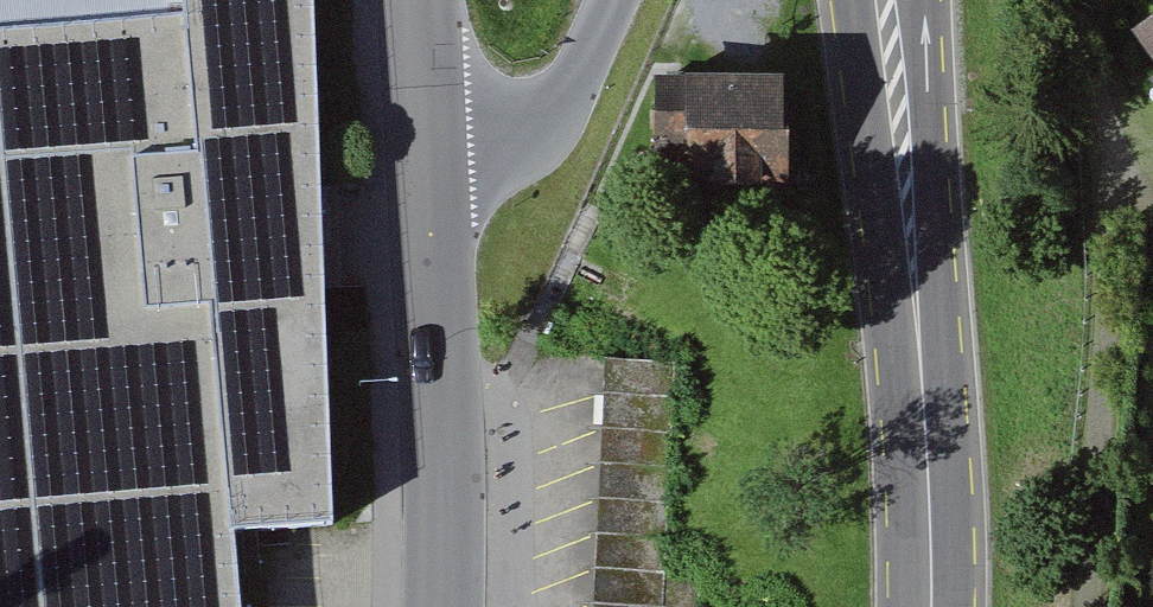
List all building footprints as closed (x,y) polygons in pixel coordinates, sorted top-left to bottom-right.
[(233,558),(332,550),(313,0),(181,0),(184,42),(0,58),(0,606),(238,606),(233,558)] [(1116,36),(1152,87),(1152,9),(1116,36)] [(783,87),(658,86),(658,148),(685,148),(685,183),(783,184),(783,87)] [(605,357),(593,606),(698,606),(700,573),(665,571),(676,361),(605,357)]
